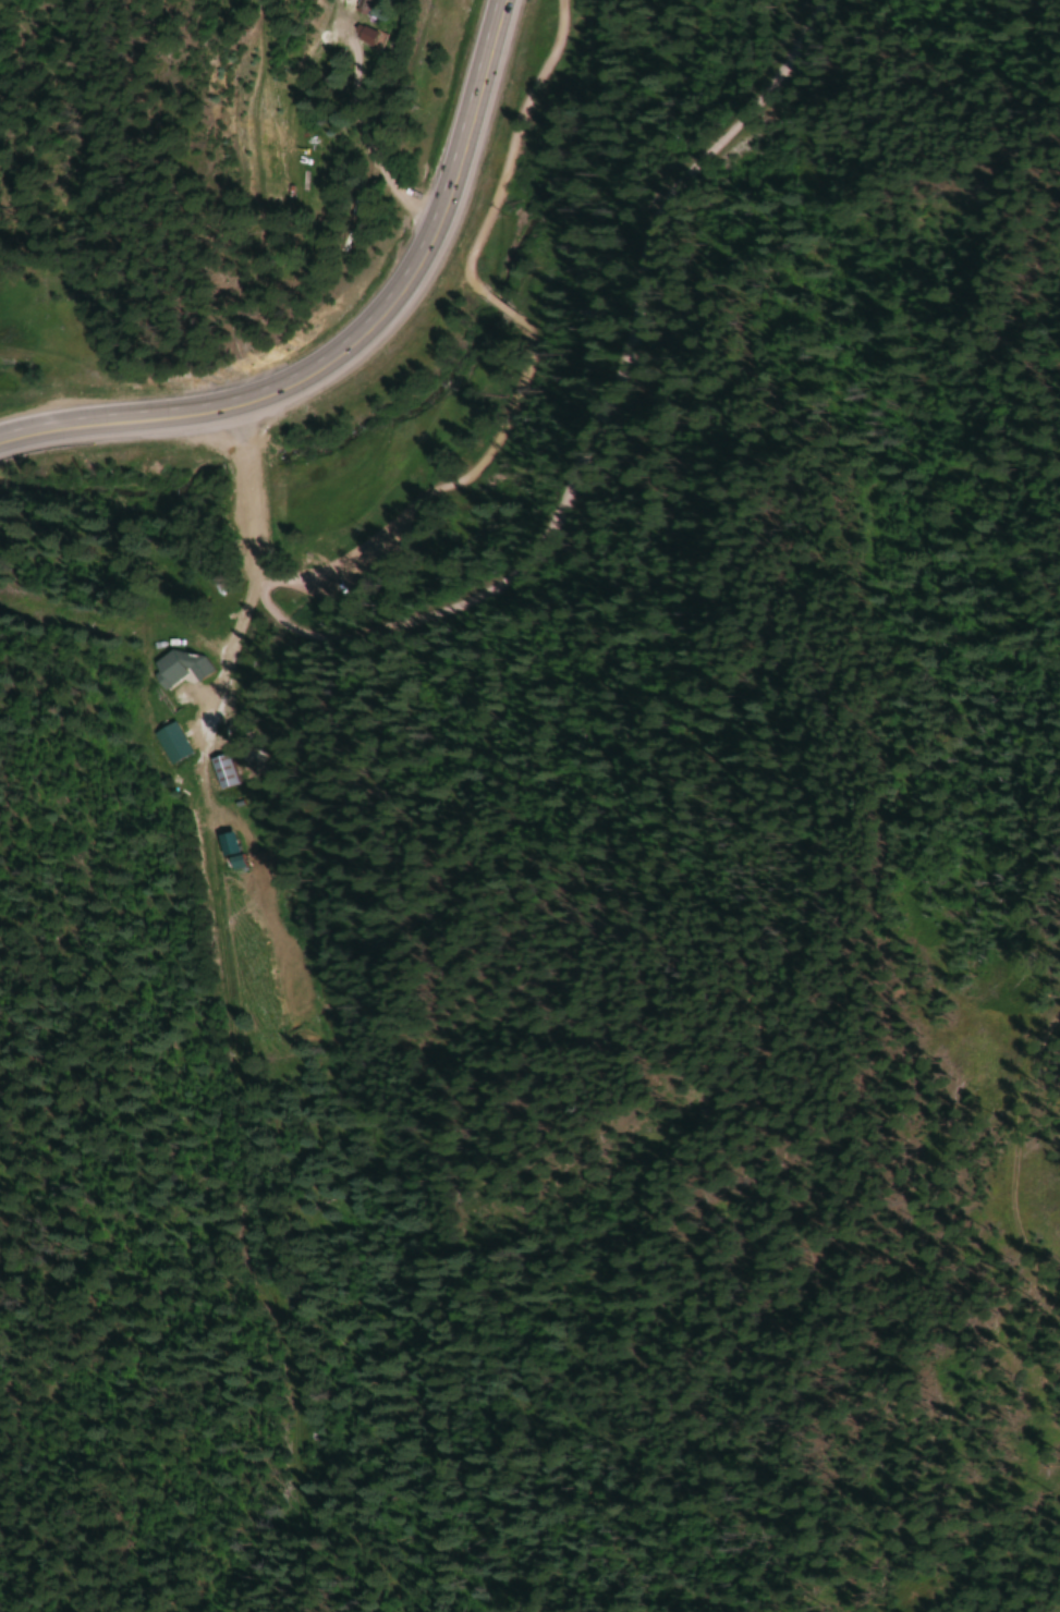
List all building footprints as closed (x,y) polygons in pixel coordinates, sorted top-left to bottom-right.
[(386,0),(367,0),(366,4),(381,11),(386,0)] [(372,37),(392,49),(398,37),(378,26),(372,37)] [(164,670),(158,673),(165,688),(191,677),(192,680),(210,672),(199,645),(160,661),(164,670)] [(156,733),(169,765),(195,755),(182,722),(156,733)] [(235,785),(225,755),(207,761),(217,791),(235,785)] [(228,856),(240,855),(239,834),(227,835),(228,856)]
